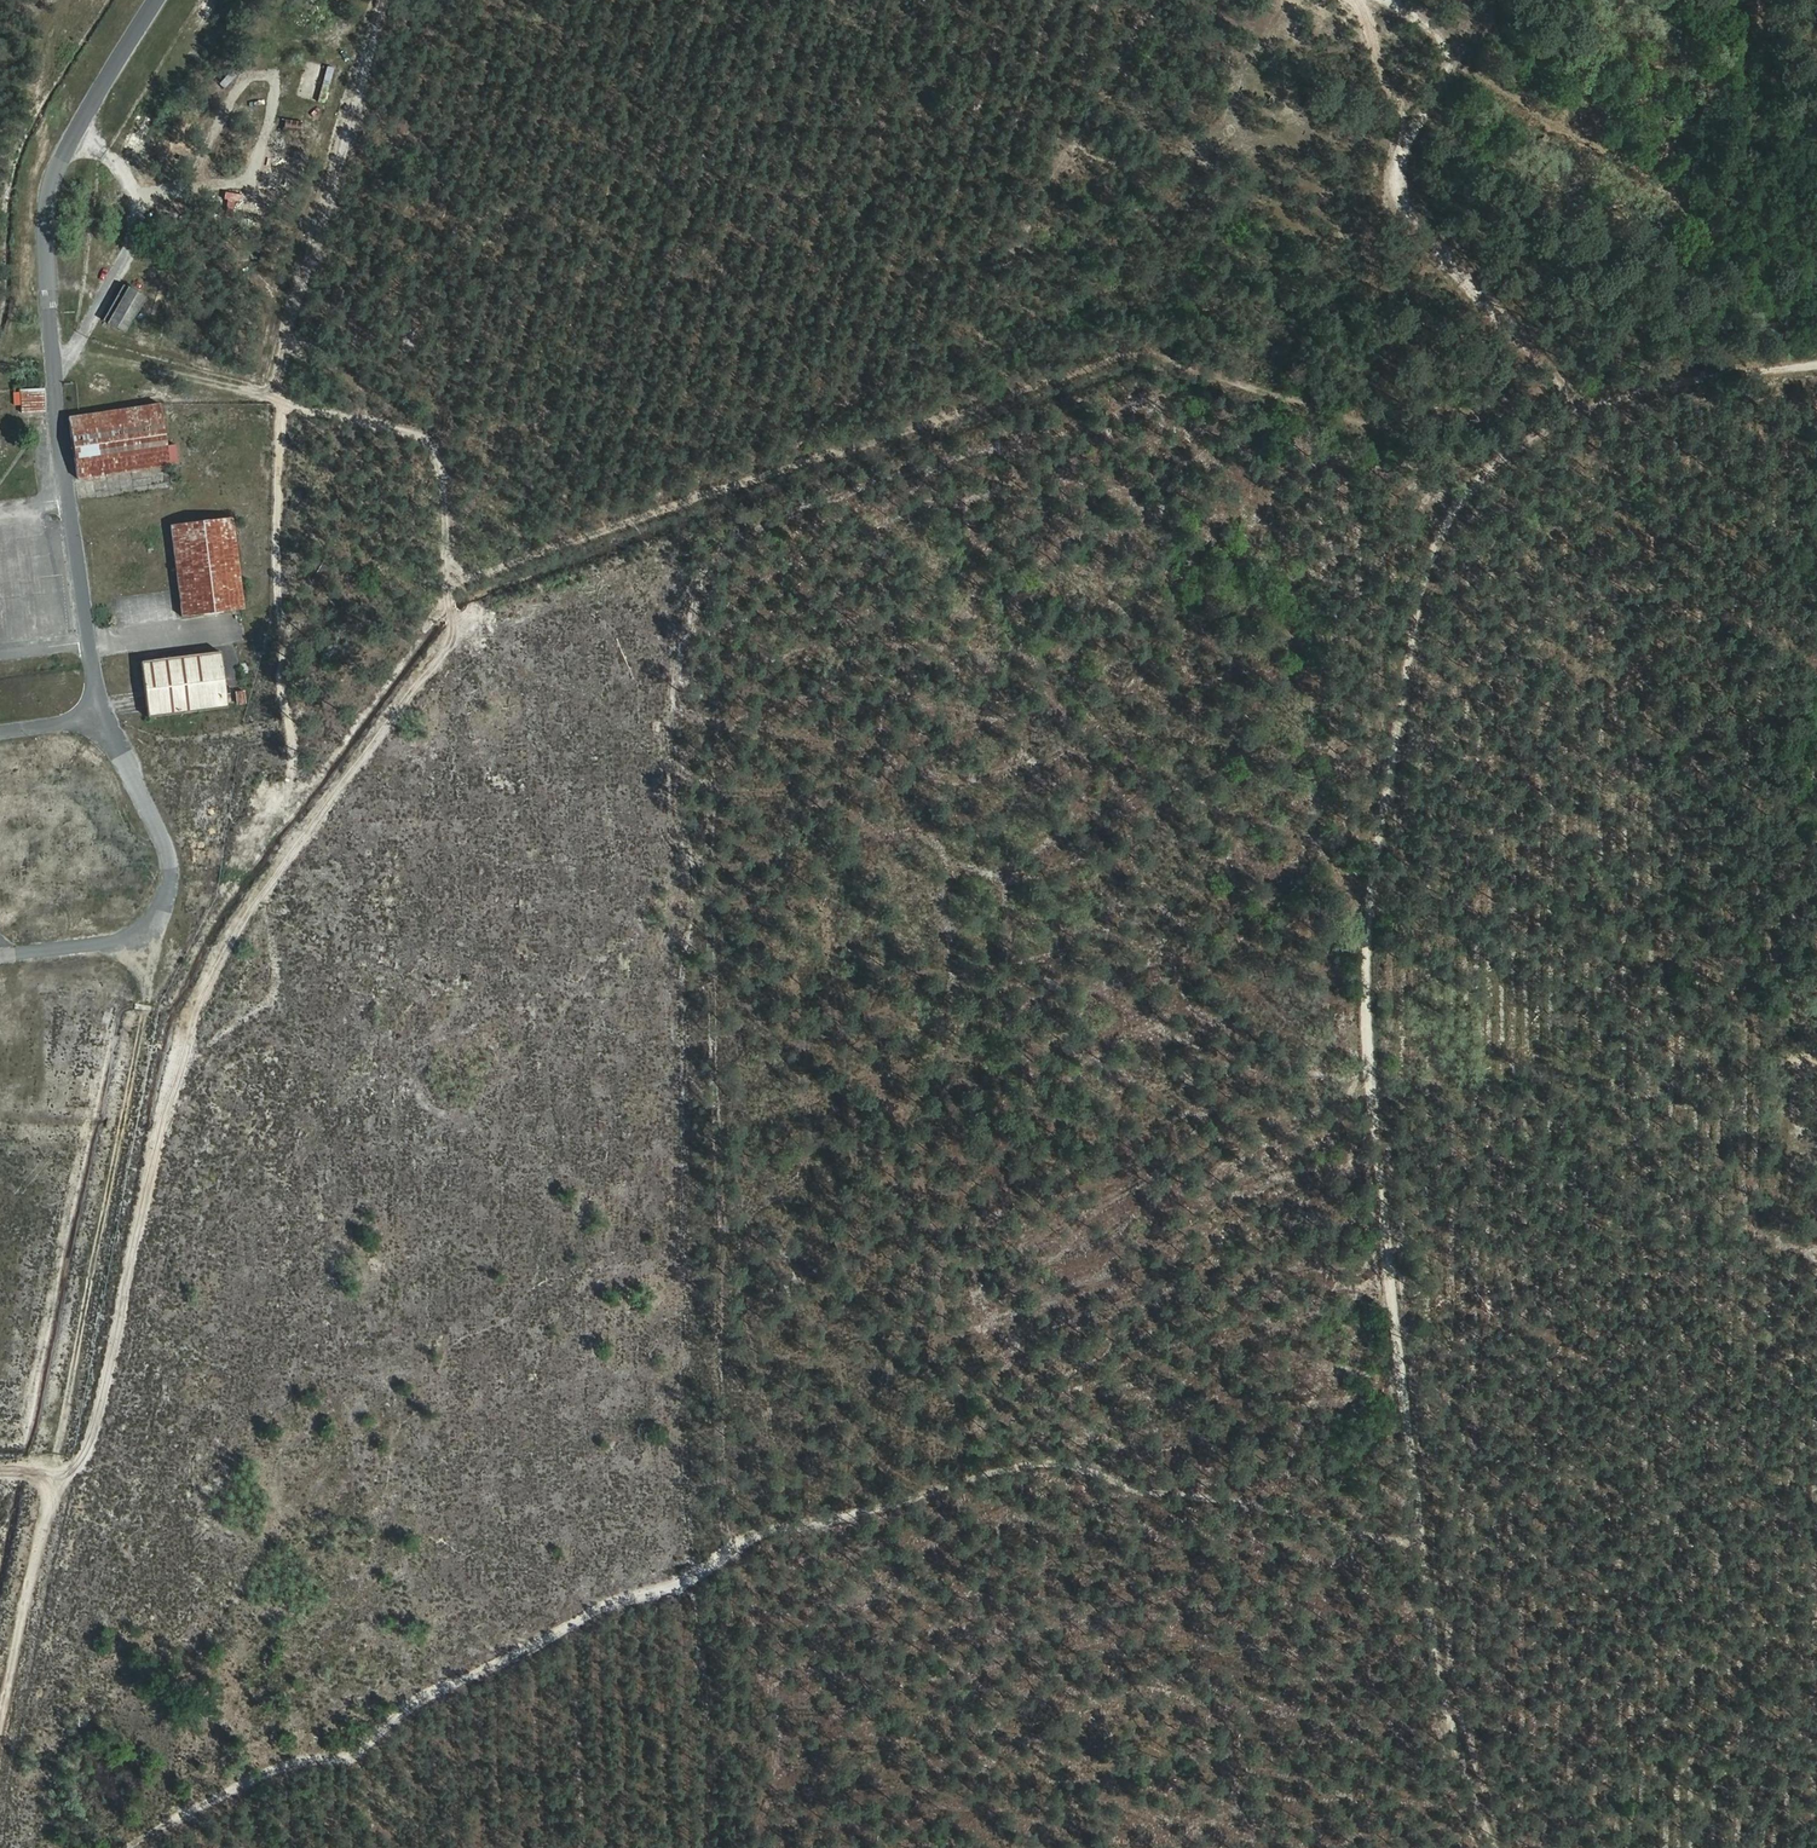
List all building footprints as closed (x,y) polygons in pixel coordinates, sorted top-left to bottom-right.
[(290,2),(305,13),(310,7),(301,0),(292,0),(290,2)] [(297,94),(321,102),(333,69),(308,60),(297,94)] [(223,89),(233,76),(227,71),(217,84),(223,89)] [(222,200),(239,203),(241,194),(223,192),(222,200)] [(238,212),(238,203),(220,201),(220,211),(238,212)] [(122,334),(143,299),(119,285),(99,321),(122,334)] [(14,405),(22,406),(22,413),(48,414),(48,390),(14,389),(14,405)] [(157,405),(65,415),(72,478),(163,468),(157,405)] [(179,617),(240,611),(230,518),(169,524),(179,617)] [(136,662),(143,716),(222,707),(216,652),(136,662)] [(233,705),(243,704),(243,691),(232,691),(233,705)]
